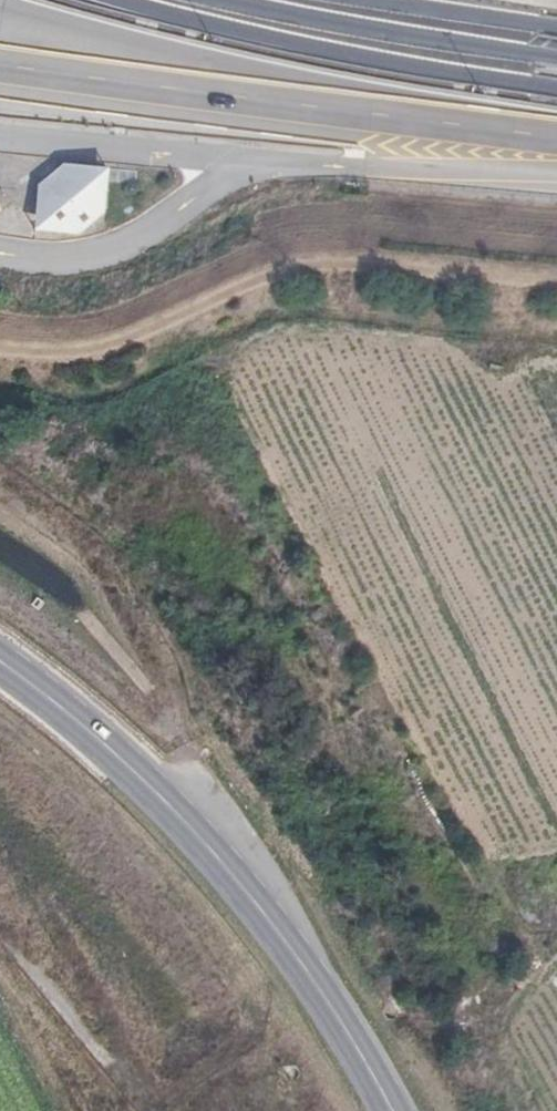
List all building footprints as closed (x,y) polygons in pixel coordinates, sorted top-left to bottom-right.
[(63,165),(38,185),(33,230),(77,234),(102,212),(106,168),(63,165)]
